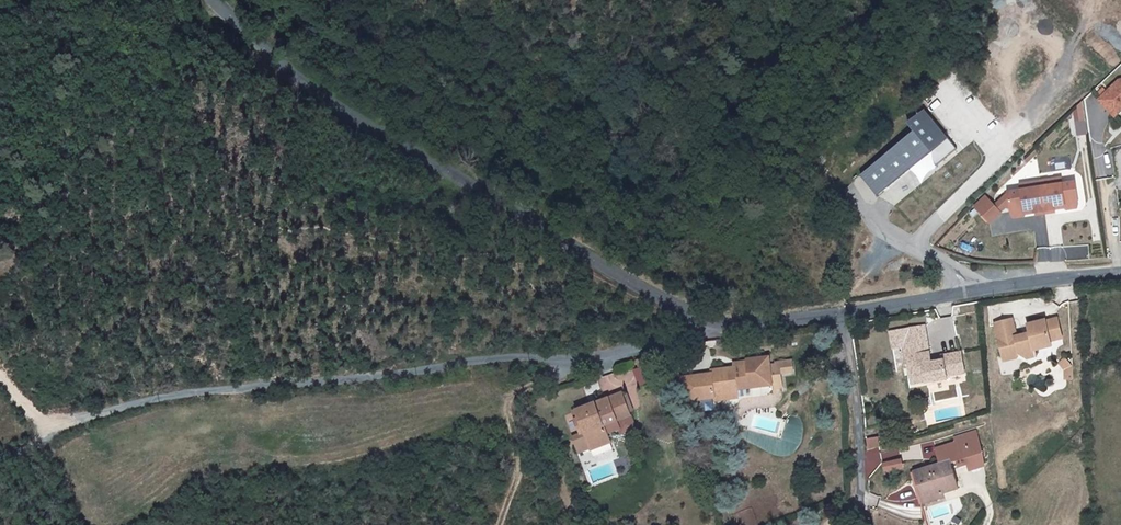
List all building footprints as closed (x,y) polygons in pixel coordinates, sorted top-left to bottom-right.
[(1100,99),(1116,115),(1120,110),(1120,79),(1100,99)] [(914,131),(859,176),(876,196),(926,155),(935,166),(956,149),(924,110),(907,123),(914,131)] [(1087,132),(1085,119),(1081,120),(1076,120),(1077,133),(1087,132)] [(1020,182),(1040,179),(1038,163),(1017,166),(1020,182)] [(1057,179),(1036,183),(1037,189),(1058,186),(1057,179)] [(1036,183),(1016,186),(1017,192),(1037,189),(1036,183)] [(1037,189),(1041,213),(1051,212),(1051,209),(1061,208),(1074,206),(1071,184),(1058,186),(1037,189)] [(1041,213),(1037,189),(1017,192),(1004,194),(1004,195),(1006,209),(1007,216),(1021,214),(1030,212),(1031,215),(1041,213)] [(1006,209),(1004,195),(990,208),(996,214),(1002,209),(1006,209)] [(981,198),(971,208),(987,225),(997,215),(996,214),(990,208),(981,198)] [(483,295),(485,281),(477,280),(475,294),(483,295)] [(999,339),(1002,354),(1019,350),(1019,354),(1026,358),(1036,356),(1035,350),(1052,346),(1051,341),(1062,339),(1058,319),(1046,321),(1029,324),(1031,333),(1017,336),(1013,319),(996,322),(1000,339),(999,339)] [(926,374),(928,382),(948,378),(947,373),(962,370),(959,351),(943,354),(944,362),(929,363),(924,335),(910,338),(909,330),(889,333),(893,350),(913,347),(915,356),(908,358),(910,371),(916,370),(916,376),(926,374)] [(1002,354),(1003,360),(1018,356),(1019,354),(1019,350),(1002,354)] [(669,381),(683,377),(678,359),(664,364),(669,381)] [(1065,370),(1072,370),(1072,367),(1065,359),(1059,364),(1065,370)] [(738,390),(756,388),(773,385),(774,390),(785,391),(783,378),(795,376),(793,364),(736,372),(735,367),(712,371),(713,374),(716,397),(738,394),(738,390)] [(916,370),(910,371),(913,384),(928,382),(926,374),(916,376),(916,370)] [(716,397),(713,374),(683,378),(687,403),(716,398),(716,397)] [(738,394),(716,397),(716,398),(717,402),(756,396),(756,388),(738,390),(738,394)] [(604,426),(616,421),(629,416),(621,394),(575,412),(578,420),(575,421),(580,435),(572,438),(578,453),(589,449),(610,442),(608,437),(604,426)] [(604,426),(608,437),(620,432),(616,421),(604,426)] [(949,461),(949,463),(955,461),(957,467),(967,464),(966,463),(975,461),(973,456),(979,454),(983,453),(976,430),(953,437),(954,442),(934,448),(939,464),(949,461)] [(610,442),(589,449),(592,456),(613,448),(610,442)] [(966,463),(967,464),(968,469),(983,465),(979,454),(973,456),(975,461),(966,463)] [(901,466),(900,460),(882,463),(883,470),(901,466)] [(938,489),(940,493),(957,488),(949,463),(949,461),(939,464),(913,472),(915,480),(920,494),(938,489)] [(920,494),(915,480),(912,481),(919,503),(941,497),(940,493),(938,489),(920,494)]
